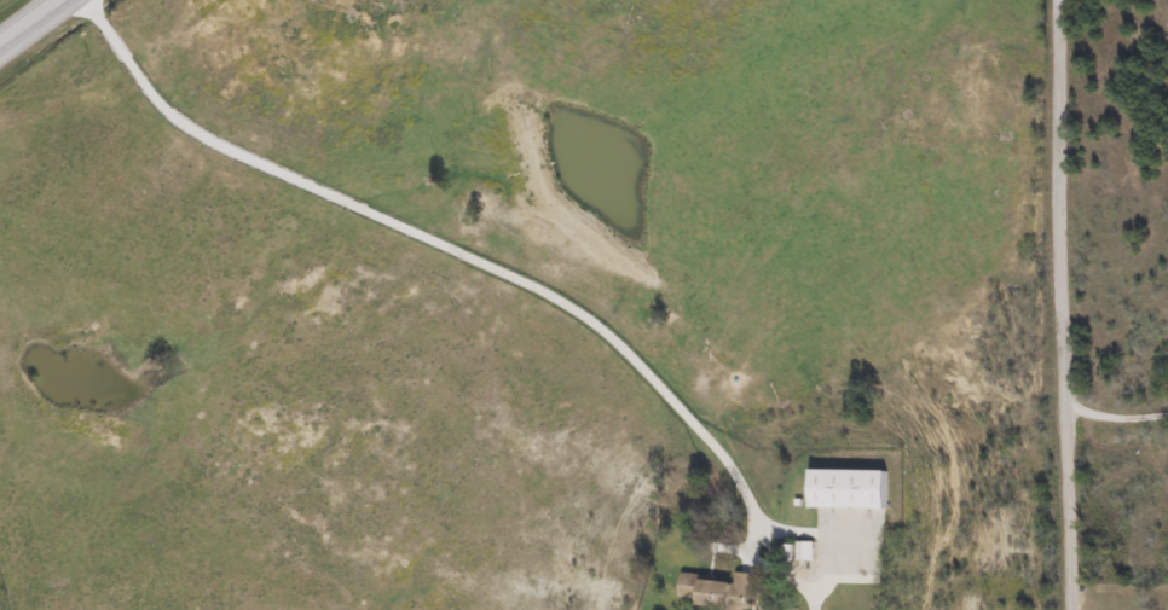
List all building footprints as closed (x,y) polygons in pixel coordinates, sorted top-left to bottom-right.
[(887,470),(812,470),(812,509),(887,509),(887,470)] [(813,559),(813,542),(798,542),(798,559),(813,559)] [(682,575),(679,601),(753,609),(755,609),(760,575),(735,572),(733,582),(682,575)]
